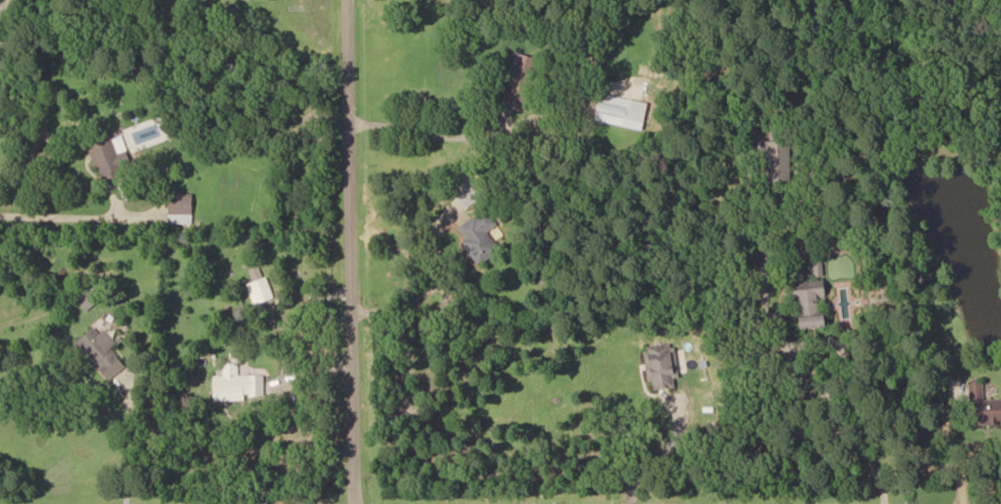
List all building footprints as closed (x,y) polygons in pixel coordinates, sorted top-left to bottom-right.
[(504,103),(528,109),(540,58),(516,53),(504,103)] [(644,131),(649,103),(601,94),(596,122),(644,131)] [(89,138),(102,183),(135,173),(129,151),(118,154),(112,132),(89,138)] [(792,142),(760,142),(760,184),(792,184),(792,142)] [(170,224),(193,224),(193,194),(170,194),(170,224)] [(460,229),(483,264),(503,251),(495,239),(500,236),(496,230),(499,227),(488,211),(460,229)] [(248,285),(256,305),(275,297),(267,277),(248,285)] [(797,299),(803,299),(803,329),(829,328),(829,283),(797,283),(797,299)] [(88,311),(103,299),(96,289),(81,301),(88,311)] [(107,382),(127,368),(113,348),(118,345),(107,330),(100,335),(96,329),(78,342),(107,382)] [(656,390),(681,387),(675,345),(646,348),(650,383),(655,383),(656,390)] [(216,376),(216,400),(265,399),(265,375),(239,375),(239,364),(225,364),(225,376),(216,376)] [(972,425),(1000,424),(1000,400),(986,400),(985,384),(971,384),(972,425)]
